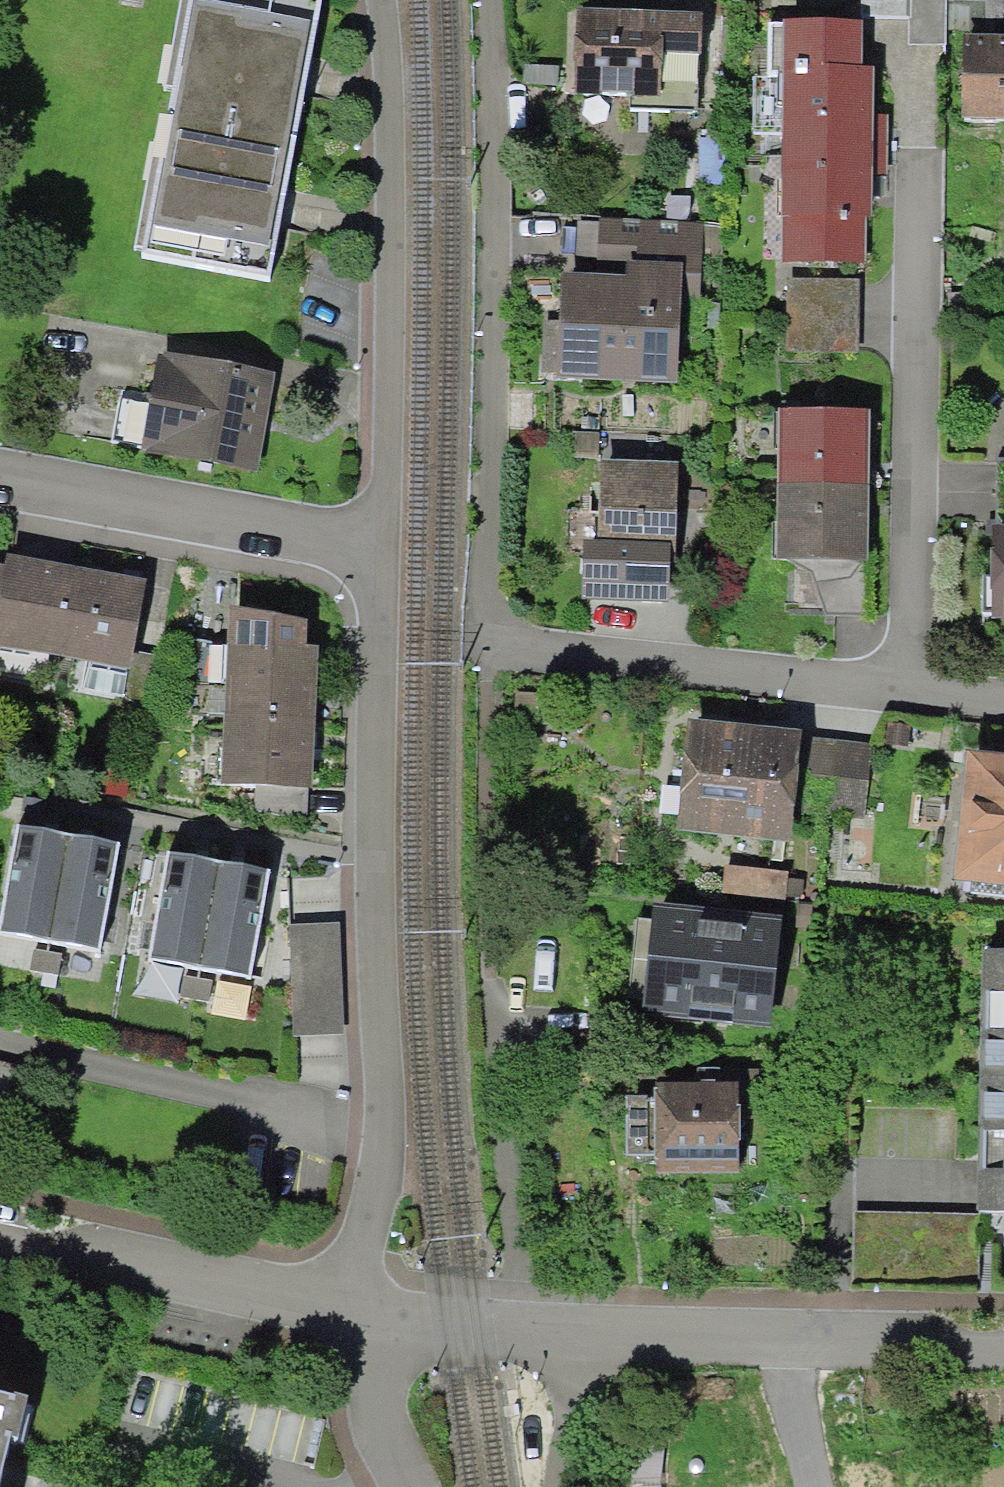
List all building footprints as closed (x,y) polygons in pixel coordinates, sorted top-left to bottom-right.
[(145,254),(274,284),(327,15),(254,0),(196,0),(145,254)] [(710,15),(578,14),(577,107),(665,107),(665,64),(710,65),(710,15)] [(970,48),(970,131),(1003,130),(1003,48),(970,48)] [(874,77),(786,77),(786,263),(874,263),(874,77)] [(599,277),(564,276),(562,387),(686,389),(688,304),(706,305),(707,224),(600,222),(599,277)] [(277,378),(161,361),(146,465),(261,482),(277,378)] [(882,420),(784,416),(778,567),(876,571),(882,420)] [(688,471),(604,468),(600,568),(685,571),(688,471)] [(14,577),(1,652),(137,677),(153,587),(17,563),(14,577)] [(0,575),(0,656),(1,652),(14,577),(0,575)] [(326,661),(234,656),(226,796),(319,801),(326,661)] [(810,743),(696,731),(683,844),(798,857),(810,743)] [(980,761),(968,894),(1003,897),(1003,763),(980,761)] [(21,834),(0,936),(0,940),(106,961),(127,856),(21,834)] [(279,880),(165,859),(145,966),(260,987),(279,880)] [(790,923),(662,913),(652,1025),(781,1035),(790,923)] [(988,960),(986,1217),(1003,1217),(1003,960),(988,960)] [(746,1093),(664,1093),(664,1176),(746,1176),(746,1093)] [(980,1214),(853,1213),(852,1280),(980,1282),(980,1214)] [(0,1401),(0,1486),(29,1486),(46,1412),(0,1401)]
